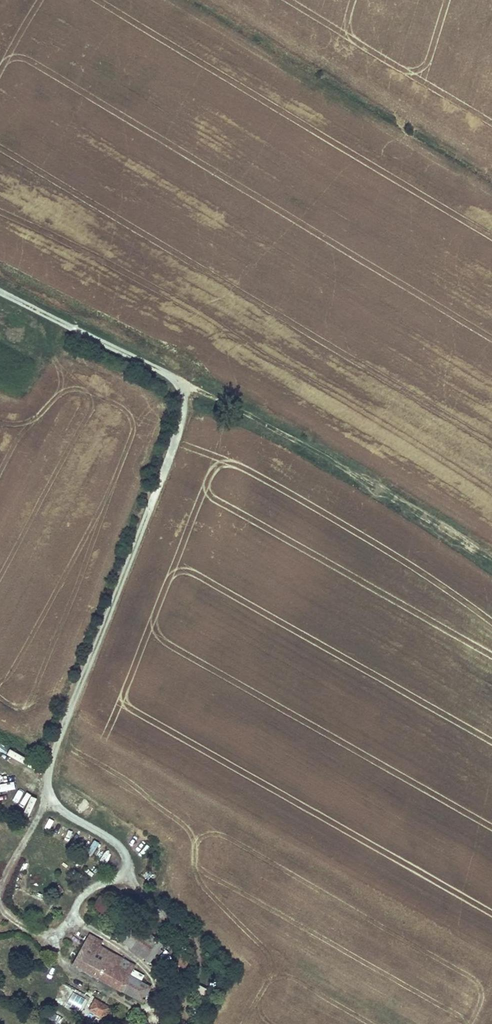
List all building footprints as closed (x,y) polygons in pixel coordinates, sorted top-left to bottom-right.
[(8,757),(23,763),(25,758),(10,752),(8,757)] [(0,785),(0,793),(15,790),(14,782),(0,785)] [(93,906),(103,917),(111,910),(101,898),(93,906)] [(144,957),(149,961),(160,947),(155,944),(133,928),(126,937),(114,929),(111,934),(125,943),(144,957)] [(103,941),(90,934),(86,939),(100,946),(103,941)] [(100,946),(86,939),(73,963),(143,1002),(151,987),(130,976),(135,966),(100,946)] [(208,989),(197,983),(193,990),(204,996),(208,989)] [(105,1022),(112,1008),(95,998),(87,1012),(105,1022)]
